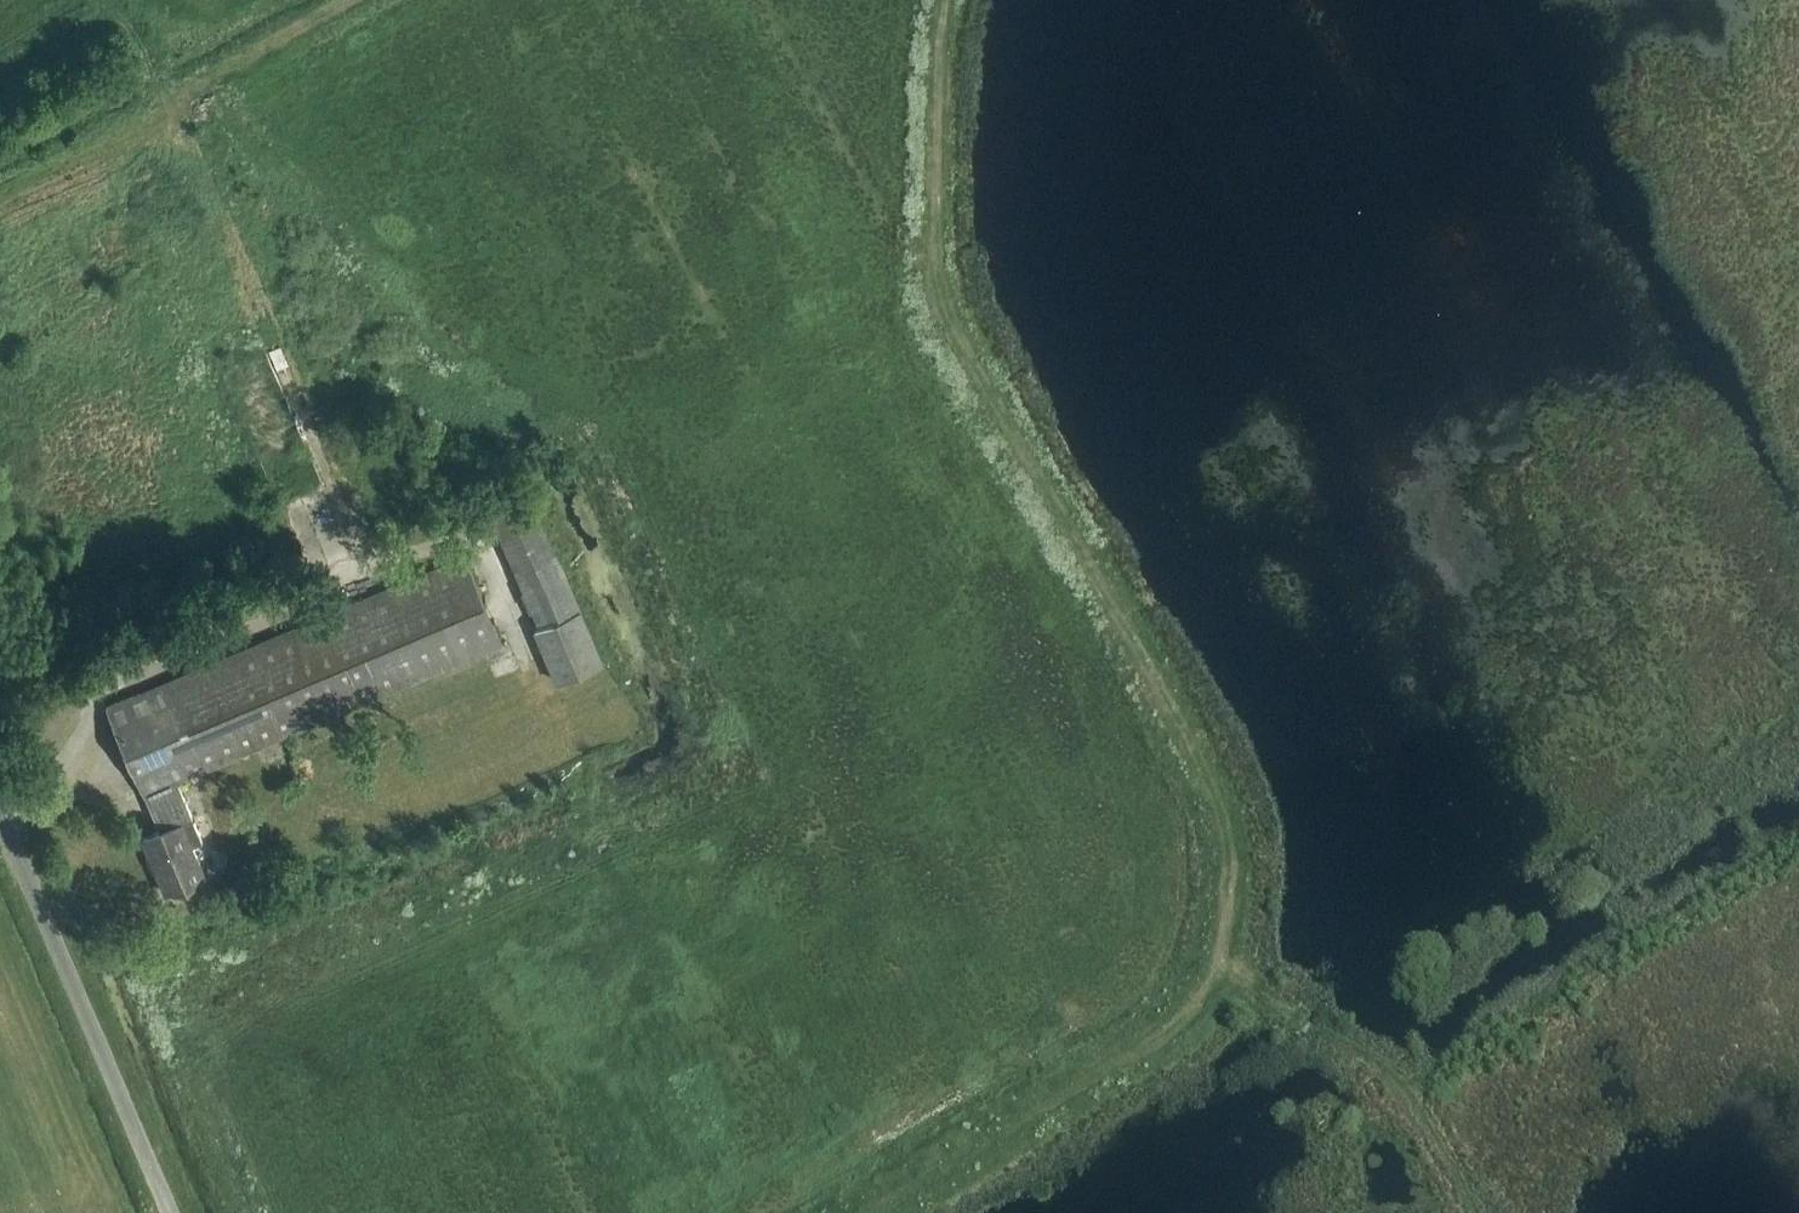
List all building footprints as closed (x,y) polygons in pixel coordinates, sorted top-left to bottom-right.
[(580,609),(528,491),(487,508),(538,626),(534,628),(557,682),(603,662),(580,609)] [(463,556),(107,708),(159,830),(140,837),(164,894),(206,877),(192,845),(201,841),(175,782),(500,643),(463,556)] [(88,666),(91,672),(97,669),(94,662),(88,666)]
